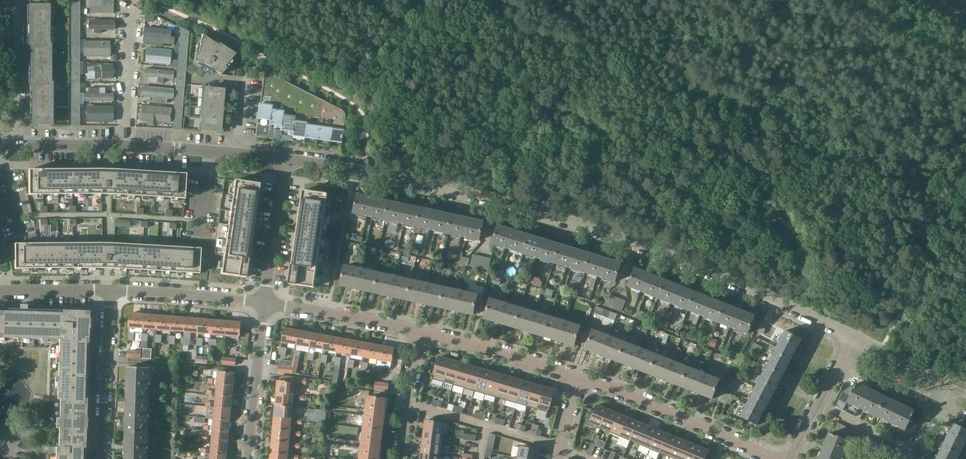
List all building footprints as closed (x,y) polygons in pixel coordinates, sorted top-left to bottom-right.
[(28,45),(28,70),(28,83),(30,83),(30,122),(31,122),(52,122),(52,82),(50,82),(50,44),(49,44),(49,5),(27,5),(27,18),(27,45),(28,45)] [(188,32),(181,28),(181,29),(180,49),(187,50),(188,32)] [(201,38),(198,54),(195,53),(194,62),(202,65),(202,64),(213,70),(221,75),(226,69),(224,67),(235,55),(235,54),(219,44),(214,41),(213,42),(202,35),(201,38)] [(178,68),(185,69),(187,50),(180,49),(178,68)] [(185,69),(178,68),(176,88),(183,88),(185,69)] [(266,71),(265,78),(262,96),(272,97),(271,105),(261,104),(257,136),(260,137),(260,136),(257,136),(259,124),(270,126),(277,77),(266,71)] [(277,77),(270,126),(270,132),(269,137),(265,137),(265,138),(272,139),(272,138),(269,137),(270,130),(282,131),(289,83),(277,77)] [(300,88),(289,83),(282,131),(281,139),(277,139),(284,140),(281,139),(282,136),(293,137),(300,88)] [(176,88),(175,107),(182,108),(183,88),(176,88)] [(223,129),(223,122),(226,90),(204,88),(201,127),(223,129)] [(289,141),(305,143),(312,94),(300,88),(293,137),(293,141),(289,140),(289,141)] [(324,100),(312,94),(305,143),(317,145),(324,100)] [(317,145),(330,146),(335,106),(324,100),(317,145)] [(342,110),(335,106),(330,146),(342,148),(346,117),(346,116),(346,115),(346,114),(345,112),(344,111),(343,110),(342,110)] [(173,128),(173,129),(180,129),(182,108),(175,107),(173,128)] [(28,170),(28,195),(102,195),(111,195),(184,199),(186,174),(164,173),(164,172),(163,172),(163,173),(157,172),(156,172),(150,172),(150,171),(149,171),(149,172),(142,171),(135,171),(135,170),(135,171),(128,171),(128,170),(127,170),(127,171),(121,170),(120,169),(120,170),(113,170),(101,169),(94,169),(93,169),(87,169),(86,169),(80,169),(79,169),(72,170),(72,169),(72,170),(65,170),(65,169),(65,170),(58,170),(58,169),(57,169),(57,170),(51,170),(51,169),(50,169),(50,170),(28,170)] [(219,222),(214,252),(223,254),(221,272),(246,276),(260,182),(234,178),(228,223),(219,222)] [(304,188),(290,283),(315,286),(318,268),(327,269),(332,238),(323,237),(329,192),(304,188)] [(390,202),(376,199),(358,195),(354,213),(386,220),(390,202)] [(421,209),(407,206),(390,202),(386,220),(417,227),(421,209)] [(452,215),(439,212),(421,209),(417,227),(448,233),(452,215)] [(480,240),(484,222),(452,215),(448,233),(480,240)] [(492,244),(523,253),(529,235),(498,225),(492,244)] [(559,245),(546,241),(529,235),(523,253),(554,263),(559,245)] [(102,241),(14,242),(14,267),(101,267),(113,267),(200,272),(201,247),(114,242),(102,241)] [(554,263),(584,272),(590,254),(559,245),(554,263)] [(621,264),(607,259),(590,254),(584,272),(615,282),(621,264)] [(477,268),(479,256),(473,255),(471,266),(477,268)] [(486,257),(479,256),(477,268),(483,269),(486,257)] [(486,257),(483,269),(489,270),(492,259),(486,257)] [(374,293),(379,273),(344,265),(344,266),(345,266),(341,284),(340,284),(340,285),(374,293)] [(665,281),(652,276),(635,269),(628,286),(658,298),(665,281)] [(411,280),(379,273),(374,293),(407,300),(411,280)] [(538,279),(535,278),(533,284),(533,285),(541,288),(541,287),(542,284),(541,283),(538,279)] [(445,288),(411,280),(407,300),(440,307),(445,288)] [(695,293),(682,288),(665,281),(658,298),(688,310),(695,293)] [(440,307),(473,315),(473,314),(477,296),(478,295),(445,288),(440,307)] [(546,290),(545,294),(551,297),(553,290),(547,288),(546,290)] [(724,304),(711,299),(695,293),(688,310),(717,322),(724,304)] [(610,308),(614,297),(608,295),(604,306),(610,308)] [(620,299),(614,297),(610,308),(616,310),(620,299)] [(513,327),(519,308),(490,299),(490,300),(485,318),(484,317),(484,318),(513,327)] [(620,299),(616,310),(621,312),(625,301),(620,299)] [(747,334),(754,317),(724,304),(717,322),(747,334)] [(545,337),(551,318),(519,308),(513,327),(545,337)] [(617,313),(604,308),(602,315),(615,320),(617,313)] [(49,339),(59,340),(88,340),(89,311),(27,309),(20,309),(8,309),(8,311),(0,311),(0,338),(49,339)] [(131,327),(143,328),(145,315),(132,314),(132,313),(131,313),(130,327),(131,327)] [(158,316),(145,315),(143,328),(157,329),(158,316)] [(157,329),(171,330),(172,317),(158,316),(157,329)] [(186,318),(172,317),(171,330),(185,331),(186,318)] [(185,331),(199,332),(200,319),(186,318),(185,331)] [(581,328),(581,327),(551,318),(545,337),(575,346),(575,345),(580,328),(581,328)] [(213,320),(200,319),(199,332),(212,333),(213,320)] [(212,333),(226,334),(227,321),(213,320),(212,333)] [(240,323),(227,321),(226,334),(239,335),(239,336),(240,336),(241,322),(240,323)] [(763,322),(758,332),(763,334),(768,324),(763,322)] [(297,344),(299,331),(286,329),(286,328),(283,342),(284,342),(297,344)] [(585,349),(612,359),(618,361),(625,343),(593,330),(592,331),(593,331),(586,348),(585,349)] [(299,331),(297,344),(310,346),(313,334),(299,331)] [(787,368),(793,356),(795,352),(802,339),(786,331),(781,340),(779,343),(771,359),(787,368)] [(671,336),(665,333),(663,339),(661,344),(665,346),(667,341),(669,342),(671,336)] [(313,334),(310,346),(324,349),(326,336),(313,334)] [(326,336),(324,349),(337,351),(340,339),(326,336)] [(718,341),(712,338),(709,346),(715,348),(718,341)] [(340,339),(337,351),(351,354),(353,341),(340,339)] [(85,458),(86,458),(86,448),(85,448),(88,345),(89,345),(89,340),(88,340),(59,340),(57,398),(60,399),(58,447),(56,447),(55,458),(85,458)] [(365,356),(367,344),(353,341),(351,354),(365,356)] [(656,355),(625,343),(618,361),(649,374),(656,355)] [(378,359),(380,346),(367,344),(365,356),(378,359)] [(391,361),(391,362),(392,362),(394,348),(394,349),(380,346),(378,359),(391,361)] [(296,350),(294,361),(293,367),(293,368),(292,373),(296,374),(301,351),(296,350)] [(649,374),(675,384),(681,386),(688,367),(656,355),(649,374)] [(223,357),(222,364),(235,365),(236,358),(235,358),(235,359),(223,357)] [(450,360),(439,357),(433,379),(444,382),(450,360)] [(772,396),(778,384),(787,368),(771,359),(756,388),(772,396)] [(450,360),(444,382),(454,385),(461,363),(450,360)] [(461,363),(454,385),(465,388),(471,366),(461,363)] [(293,368),(280,366),(279,372),(292,373),(292,374),(292,373),(293,368)] [(471,366),(465,388),(475,391),(481,369),(471,366)] [(150,368),(142,367),(128,367),(127,400),(149,400),(150,368)] [(720,380),(688,367),(681,386),(713,399),(713,398),(719,381),(720,381),(720,380)] [(481,369),(475,391),(485,394),(492,372),(481,369)] [(218,384),(233,385),(235,373),(219,372),(218,384)] [(492,372),(485,394),(496,397),(502,375),(492,372)] [(502,375),(496,397),(506,401),(513,378),(502,375)] [(281,382),(294,383),(307,384),(307,378),(282,376),(281,382)] [(513,378),(506,401),(516,404),(523,381),(513,378)] [(294,383),(281,382),(279,382),(279,381),(277,393),(293,395),(294,383)] [(523,381),(516,404),(527,407),(533,384),(523,381)] [(387,390),(388,390),(389,384),(388,384),(376,382),(375,389),(377,389),(387,390)] [(885,398),(868,390),(863,387),(863,386),(856,383),(855,386),(855,385),(853,389),(847,402),(876,416),(885,398)] [(218,384),(217,395),(232,397),(233,385),(218,384)] [(533,384),(527,407),(537,410),(544,387),(533,384)] [(846,404),(847,402),(853,389),(845,386),(839,400),(846,404)] [(544,387),(537,410),(548,413),(555,390),(544,387)] [(757,425),(763,413),(765,408),(772,396),(756,388),(740,417),(746,420),(757,425)] [(726,404),(730,395),(724,392),(720,402),(726,404)] [(277,393),(276,405),(292,407),(293,395),(277,393)] [(216,407),(231,409),(232,397),(217,395),(216,407)] [(369,397),(365,429),(383,431),(387,399),(369,397)] [(907,409),(903,407),(885,398),(876,416),(906,430),(914,414),(913,414),(915,411),(908,408),(907,409)] [(127,400),(127,413),(126,431),(148,432),(149,400),(127,400)] [(276,405),(275,418),(291,419),(292,407),(276,405)] [(590,424),(600,429),(608,410),(597,405),(590,424)] [(215,419),(230,420),(231,409),(216,407),(215,419)] [(610,433),(618,414),(608,410),(600,429),(610,433)] [(628,418),(618,414),(610,433),(620,437),(628,418)] [(291,419),(275,418),(274,430),(290,431),(291,419)] [(630,441),(638,422),(628,418),(620,437),(630,441)] [(214,431),(229,432),(230,420),(215,419),(214,431)] [(424,432),(447,435),(449,424),(426,421),(424,432)] [(648,426),(638,422),(630,441),(640,445),(648,426)] [(831,434),(836,436),(842,427),(837,423),(836,422),(831,434)] [(951,429),(946,439),(963,447),(965,440),(965,430),(953,424),(953,425),(952,427),(950,426),(949,428),(951,429)] [(650,449),(658,430),(648,426),(640,445),(650,449)] [(843,426),(842,427),(836,436),(841,438),(848,429),(843,426)] [(841,438),(847,441),(854,432),(849,428),(848,429),(841,438)] [(365,429),(361,458),(379,458),(383,431),(365,429)] [(274,430),(273,442),(289,443),(290,431),(274,430)] [(668,434),(658,430),(650,449),(660,453),(668,434)] [(126,445),(125,458),(147,458),(148,432),(126,431),(126,445)] [(212,442),(228,444),(229,432),(214,431),(212,442)] [(847,441),(848,442),(853,444),(859,435),(854,431),(854,432),(847,441)] [(423,443),(443,445),(445,435),(447,435),(424,432),(423,443)] [(819,457),(818,458),(841,458),(848,442),(847,441),(841,438),(836,436),(831,434),(829,433),(826,441),(827,441),(820,457),(819,457)] [(670,458),(678,438),(668,434),(660,453),(670,458)] [(860,434),(859,435),(853,444),(858,447),(865,437),(860,434)] [(865,437),(858,447),(864,449),(870,440),(865,437)] [(678,438),(670,458),(674,458),(681,458),(688,443),(678,438)] [(864,449),(869,452),(876,443),(871,439),(870,440),(864,449)] [(946,439),(944,443),(943,442),(942,444),(944,445),(937,458),(957,458),(963,447),(946,439)] [(211,454),(227,455),(228,444),(212,442),(211,454)] [(273,442),(272,454),(288,455),(289,443),(273,442)] [(869,452),(875,455),(882,446),(877,442),(876,443),(869,452)] [(442,455),(443,445),(423,443),(422,453),(445,456),(442,455)] [(698,447),(688,443),(681,458),(693,458),(698,447)] [(875,455),(881,457),(887,448),(882,445),(882,446),(875,455)] [(519,447),(517,457),(514,457),(523,458),(537,458),(539,451),(519,447)] [(698,447),(693,458),(705,458),(709,451),(698,447)] [(887,448),(881,457),(884,458),(890,458),(894,450),(893,451),(888,447),(887,448)]
